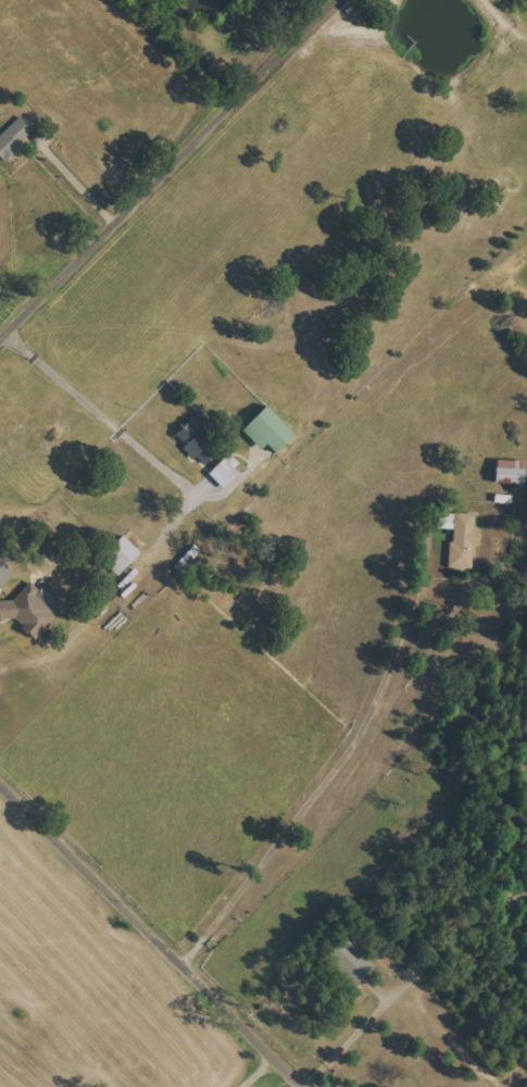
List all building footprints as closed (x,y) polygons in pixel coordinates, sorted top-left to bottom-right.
[(35,132),(21,116),(0,136),(0,156),(4,160),(35,132)] [(296,433),(266,406),(243,431),(262,449),(267,444),(277,453),(296,433)] [(174,436),(203,467),(215,456),(197,437),(209,425),(198,413),(174,436)] [(525,484),(525,461),(496,461),(496,483),(525,484)] [(451,569),(473,570),(474,547),(481,547),(482,529),(475,529),(476,514),(440,513),(440,529),(452,529),(451,569)] [(141,553),(124,537),(102,560),(119,576),(141,553)] [(15,574),(0,558),(0,589),(15,574)] [(0,611),(0,621),(5,626),(11,619),(36,641),(57,617),(54,614),(62,603),(43,587),(40,591),(31,582),(4,614),(0,611)] [(375,966),(345,938),(330,955),(360,983),(375,966)]
